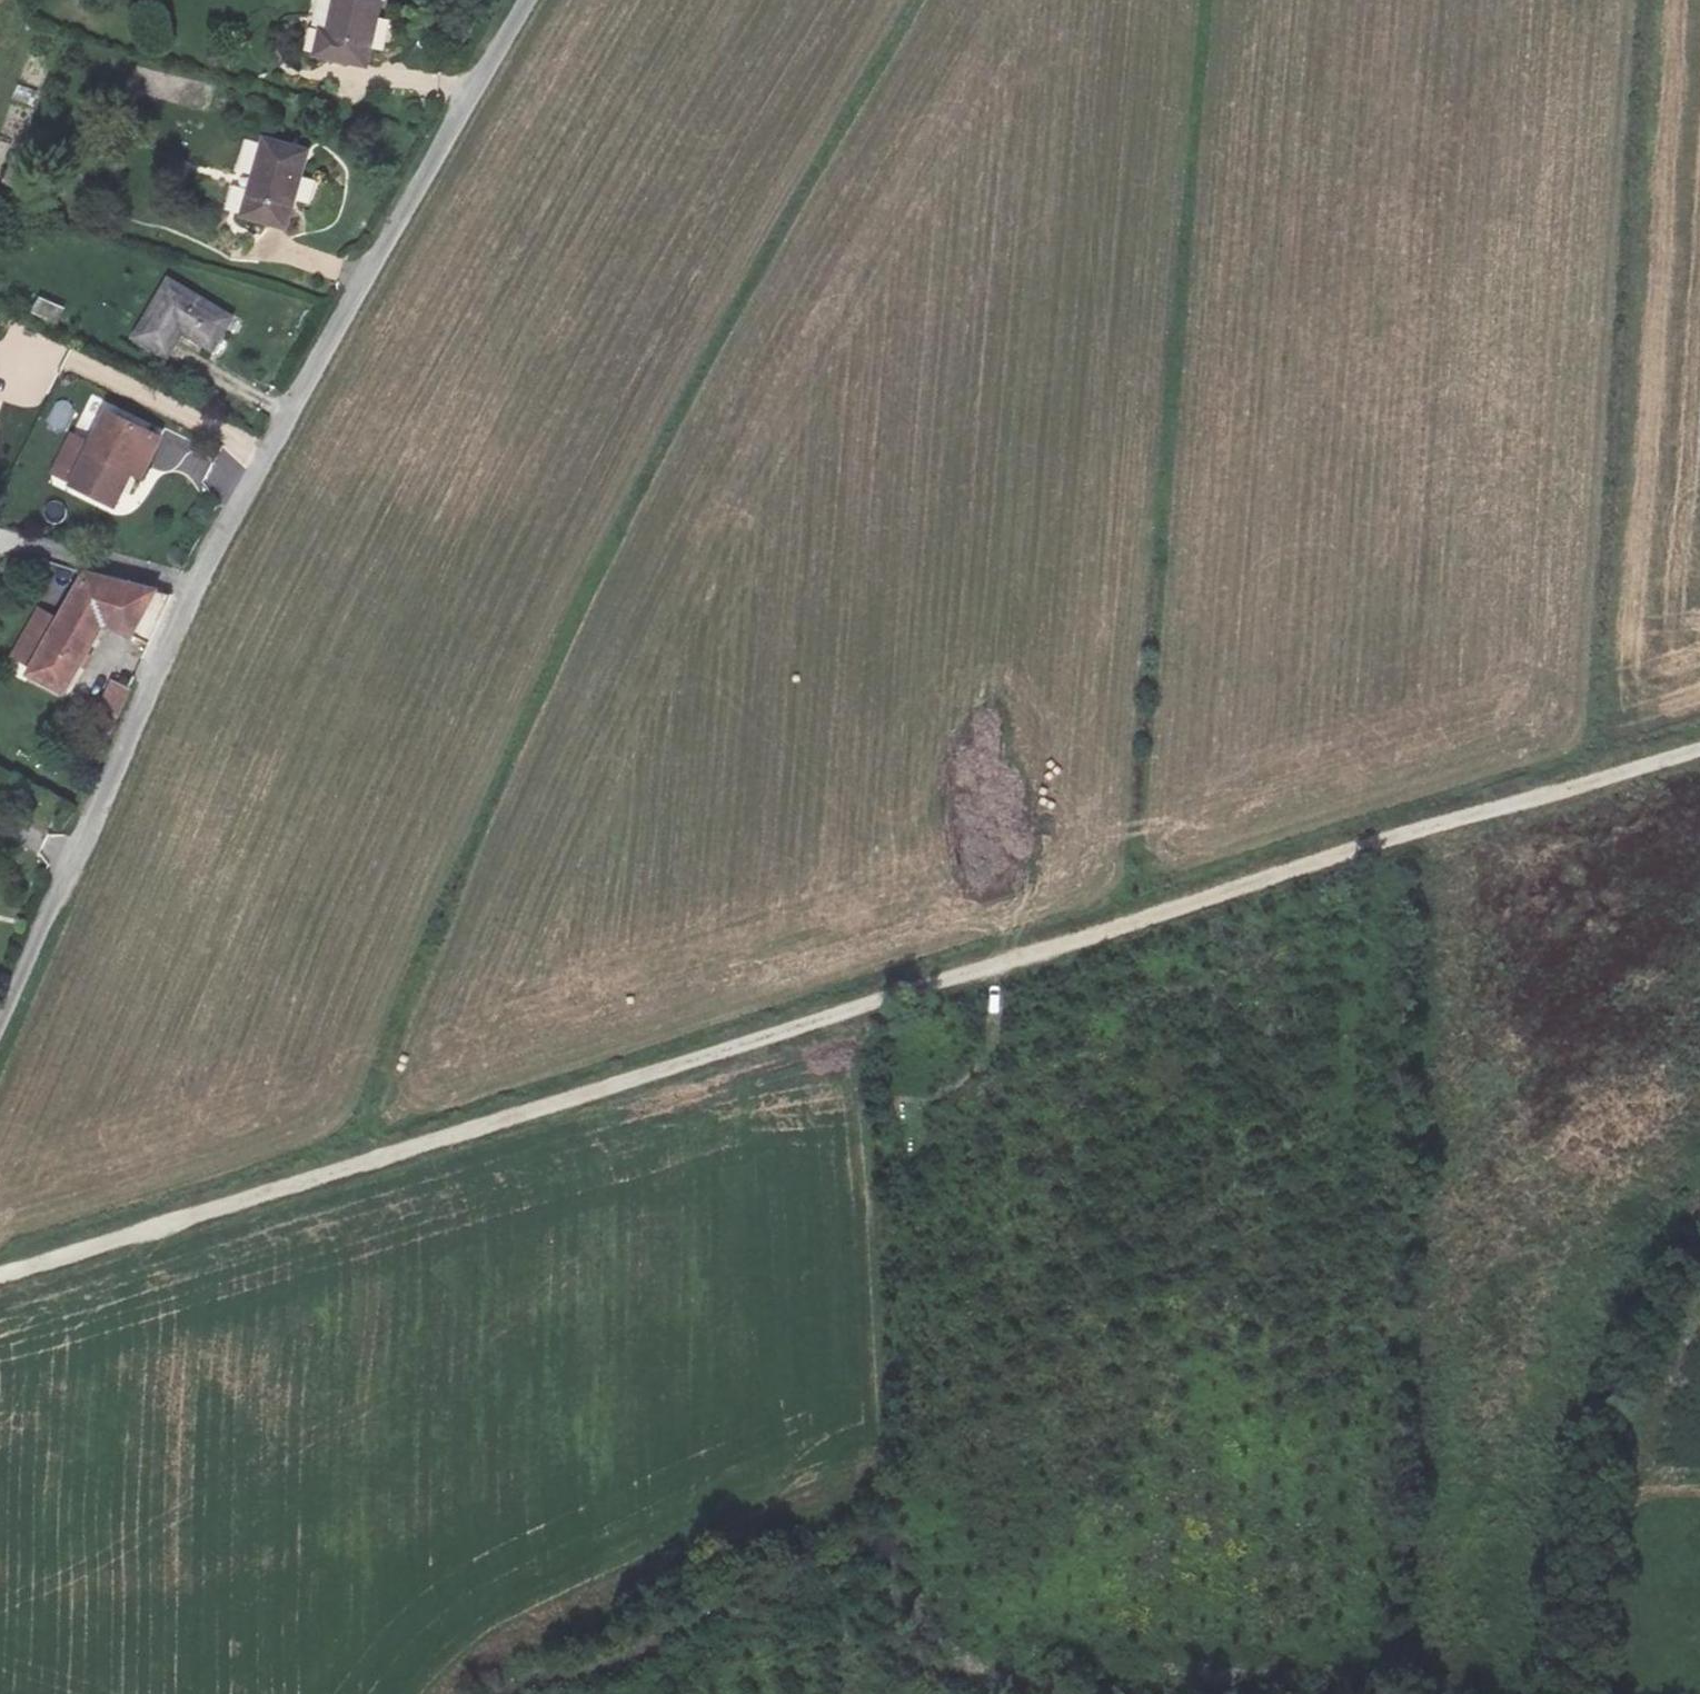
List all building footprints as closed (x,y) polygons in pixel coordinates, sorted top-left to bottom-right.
[(335,40),(322,39),(318,67),(369,74),(382,0),(342,0),(335,40)] [(32,106),(37,90),(17,85),(13,100),(32,106)] [(306,154),(262,146),(248,220),(292,228),(306,154)] [(229,322),(170,286),(139,340),(167,356),(178,337),(211,353),(229,322)] [(39,295),(32,313),(59,325),(66,307),(39,295)] [(129,471),(145,434),(107,415),(75,484),(121,506),(136,474),(129,471)] [(161,442),(145,434),(129,471),(136,474),(145,477),(161,442)] [(88,576),(49,646),(32,676),(66,696),(105,628),(152,644),(169,601),(88,576)] [(32,676),(49,646),(21,631),(4,660),(32,676)] [(127,693),(114,687),(99,715),(86,710),(81,721),(94,728),(90,737),(107,747),(127,693)]
